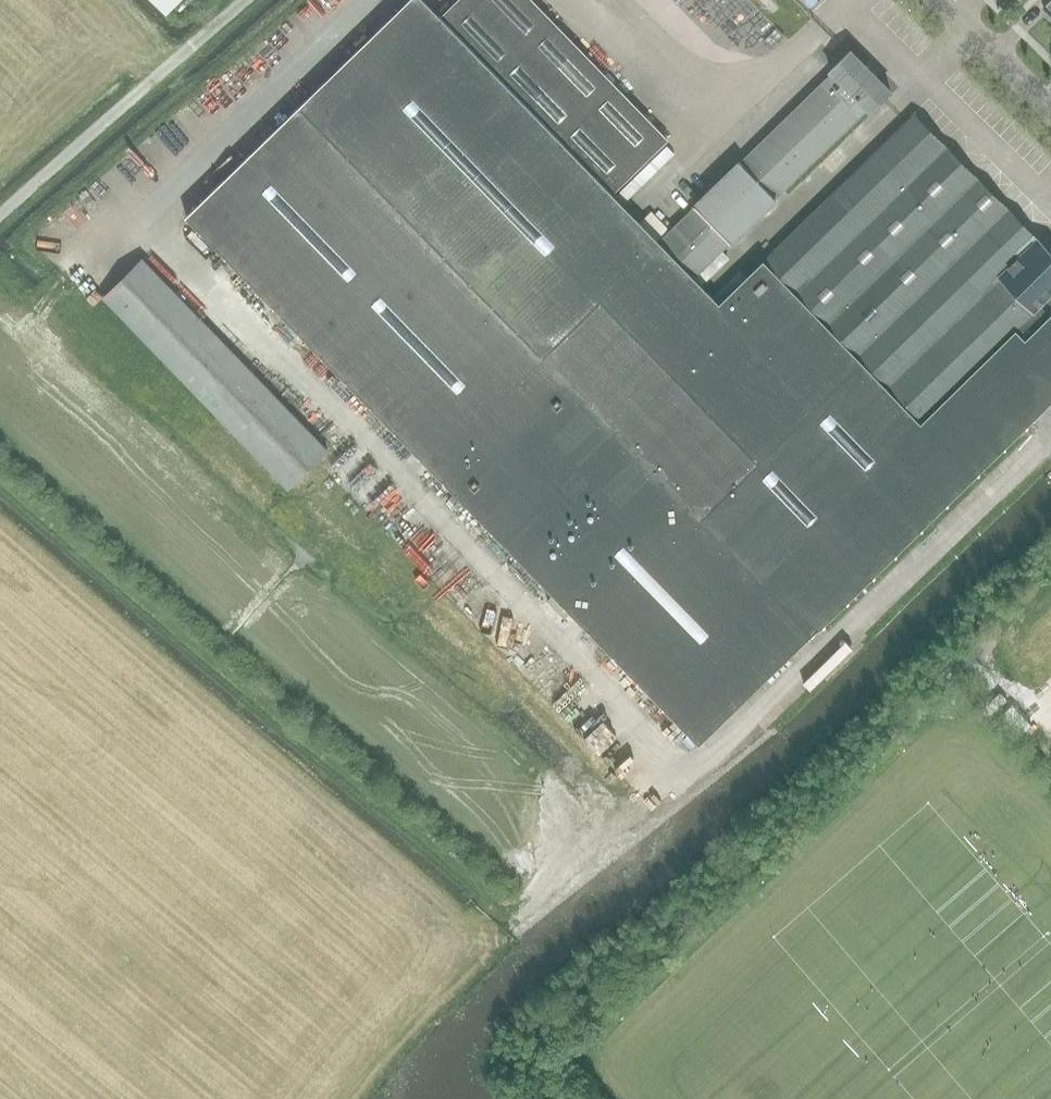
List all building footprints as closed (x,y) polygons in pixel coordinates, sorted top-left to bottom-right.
[(166,14),(179,0),(151,0),(166,14)] [(531,0),(459,0),(442,16),(426,0),(408,0),(185,216),(699,744),(1050,399),(1050,315),(1050,316),(1040,305),(1050,294),(1050,253),(1037,238),(1036,239),(1007,209),(1008,208),(975,177),(913,114),(764,259),(765,260),(719,305),(691,277),(729,241),(730,242),(776,198),(774,197),(867,107),(870,110),(890,91),(850,50),(830,70),(833,73),(740,162),(739,161),(694,205),(696,207),(658,243),(610,194),(667,139),(531,0)] [(420,458),(403,440),(382,461),(366,476),(148,253),(34,363),(509,851),(623,740),(622,740),(660,704),(641,684),(603,719),(383,494),(399,478),(420,458)] [(1001,714),(1020,735),(1032,724),(1012,704),(1001,714)]
